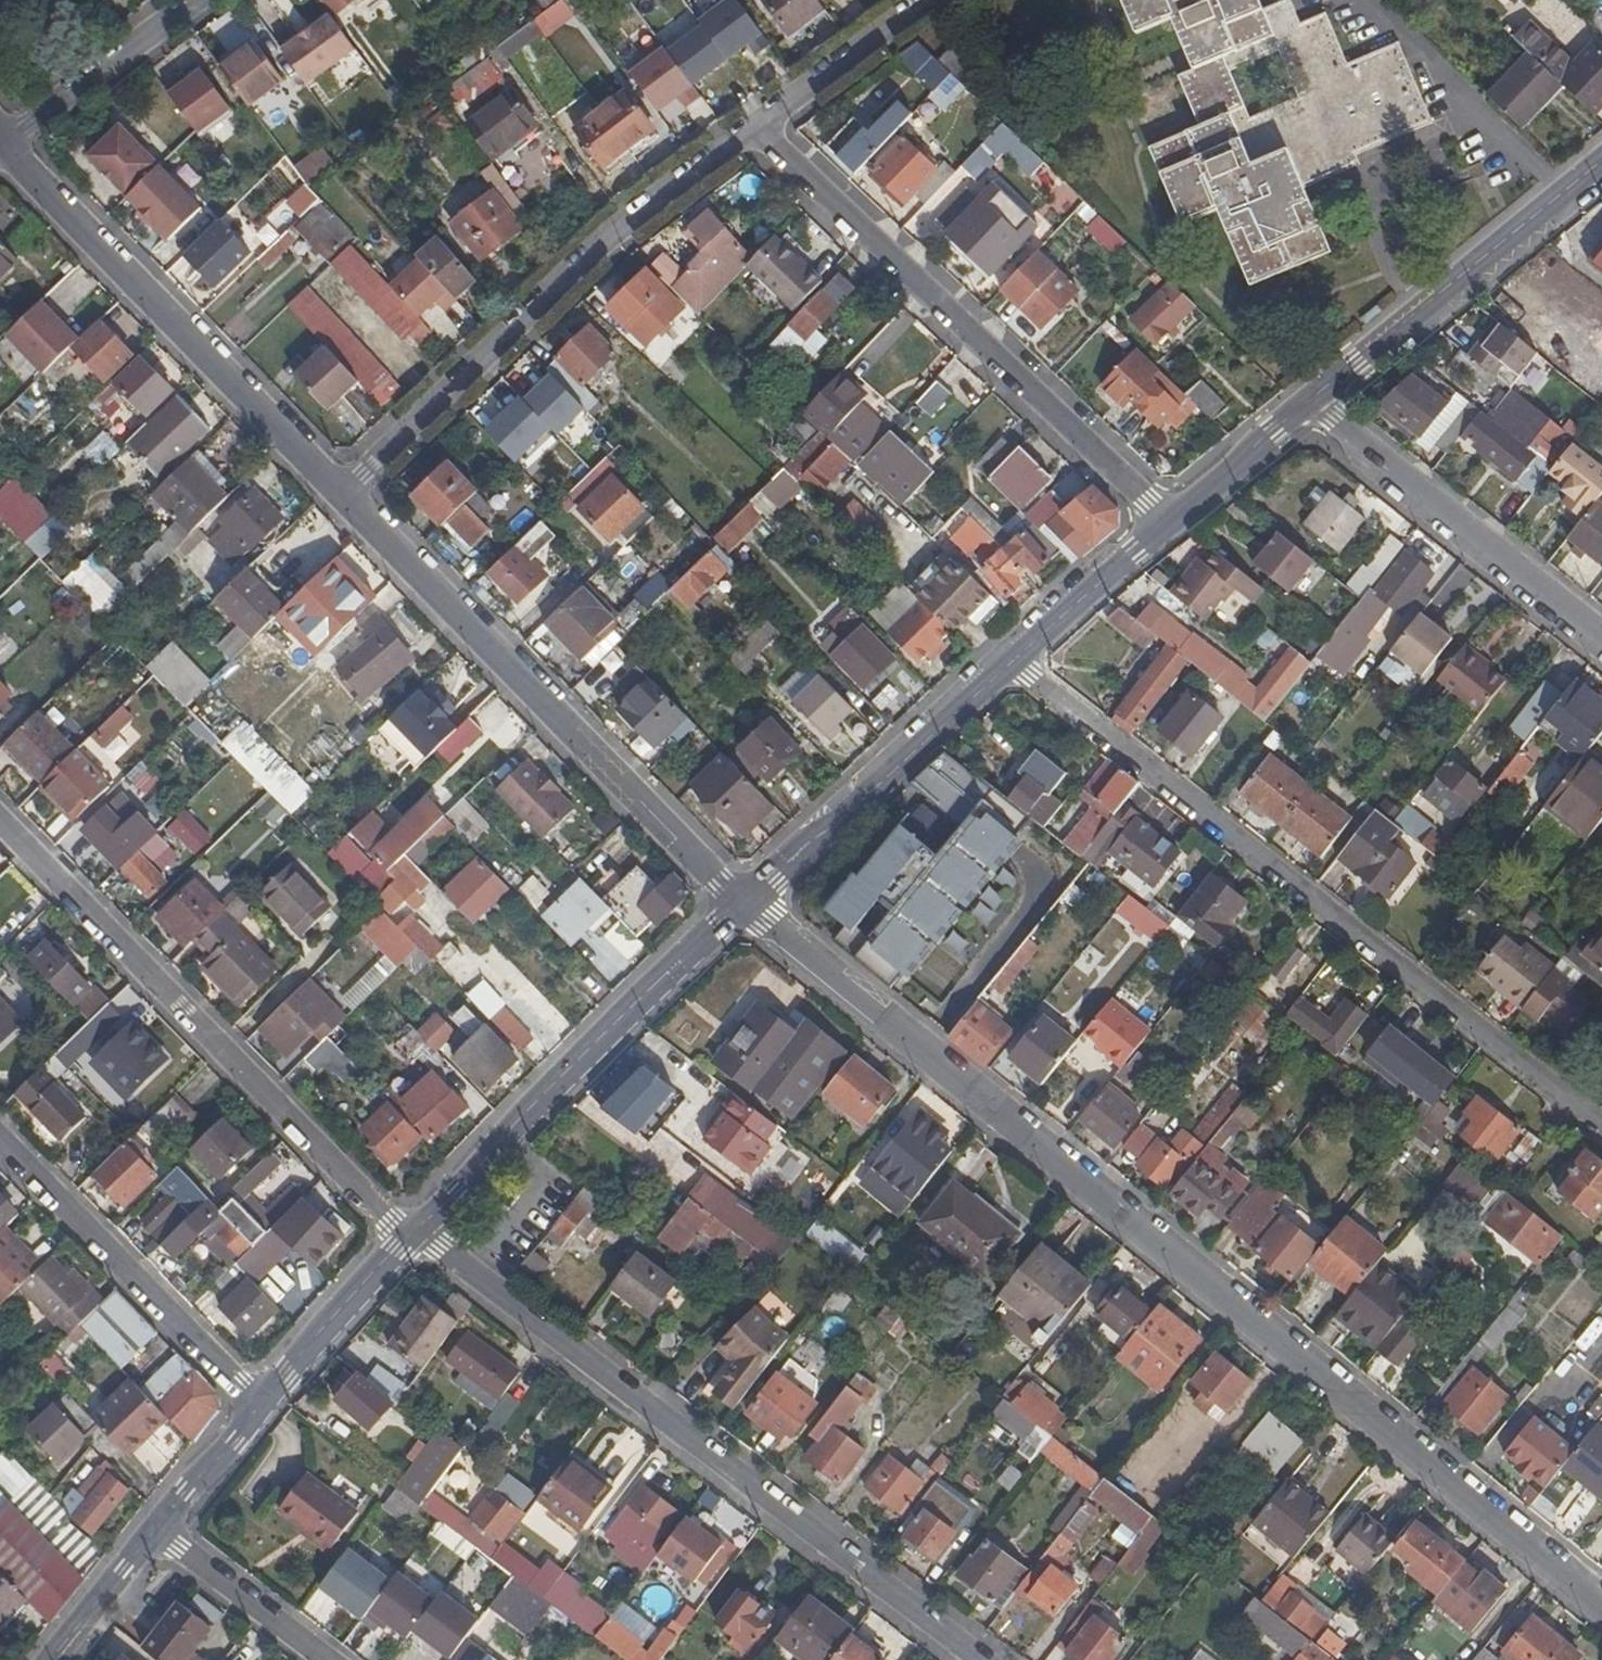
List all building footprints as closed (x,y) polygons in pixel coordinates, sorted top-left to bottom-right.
[(13,11),(5,0),(0,0),(0,20),(13,11)] [(334,17),(357,0),(321,0),(334,17)] [(578,16),(566,0),(565,0),(536,21),(548,38),(578,16)] [(702,25),(729,61),(748,47),(758,60),(773,49),(736,0),(735,0),(702,25)] [(816,0),(762,0),(791,38),(826,13),(816,0)] [(1357,162),(1352,153),(1429,121),(1395,41),(1343,63),(1322,11),(1296,22),(1286,0),(1274,0),(1257,7),(1254,0),(1115,0),(1129,32),(1165,17),(1186,69),(1172,75),(1193,126),(1143,146),(1177,226),(1213,210),(1246,287),(1328,252),(1299,186),(1357,162)] [(0,20),(0,23),(8,34),(22,24),(13,11),(0,20)] [(355,51),(331,16),(282,50),(307,85),(355,51)] [(511,62),(544,37),(534,23),(500,47),(511,62)] [(702,25),(665,52),(694,91),(729,61),(702,25)] [(980,60),(958,39),(939,60),(960,80),(980,60)] [(1592,113),(1601,103),(1601,52),(1596,47),(1586,58),(1594,66),(1585,75),(1576,67),(1556,47),(1553,50),(1544,40),(1530,54),(1540,63),(1561,84),(1592,113)] [(932,93),(951,75),(916,41),(895,58),(932,93)] [(256,45),(220,71),(248,108),(283,83),(256,45)] [(505,87),(512,96),(522,87),(496,51),(485,59),(488,62),(504,85),(505,87)] [(665,52),(631,78),(661,117),(680,102),(689,114),(704,103),(694,91),(665,52)] [(1487,97),(1518,127),(1561,84),(1540,63),(1530,54),(1487,97)] [(1586,58),(1576,67),(1585,75),(1594,66),(1586,58)] [(504,85),(488,62),(443,95),(459,116),(504,85)] [(179,81),(165,92),(200,139),(233,115),(204,75),(185,89),(179,81)] [(503,102),(512,96),(505,87),(497,93),(503,102)] [(658,138),(626,95),(575,132),(607,176),(658,138)] [(535,127),(512,96),(503,102),(469,126),(492,158),(535,127)] [(855,174),(906,120),(893,108),(868,134),(853,119),(826,145),(855,174)] [(284,127),(294,142),(303,135),(292,121),(284,127)] [(1043,163),(1001,123),(992,133),(1033,173),(1043,163)] [(87,158),(125,199),(158,168),(119,128),(87,158)] [(936,170),(903,139),(871,172),(903,204),(936,170)] [(296,173),(306,188),(333,169),(322,154),(296,173)] [(293,192),(302,183),(284,158),(274,167),(293,192)] [(198,211),(158,168),(126,199),(166,242),(198,211)] [(306,210),(317,199),(306,188),(305,186),(294,197),(306,210)] [(1022,240),(967,188),(936,220),(948,231),(946,234),(989,274),(1022,240)] [(520,229),(493,193),(451,224),(479,260),(520,229)] [(345,239),(315,208),(295,228),(326,259),(345,239)] [(663,254),(648,269),(651,272),(681,301),(698,317),(706,309),(751,262),(726,233),(722,228),(708,212),(685,233),(689,238),(694,234),(721,265),(716,270),(703,254),(682,273),(663,254)] [(1102,216),(1088,230),(1114,256),(1128,242),(1102,216)] [(248,253),(219,223),(184,257),(214,287),(248,253)] [(722,228),(726,233),(730,230),(726,224),(722,228)] [(292,240),(284,232),(255,259),(263,267),(292,240)] [(689,238),(703,254),(716,270),(721,265),(694,234),(689,238)] [(454,300),(475,281),(436,237),(414,256),(416,260),(454,300)] [(819,282),(774,238),(746,268),(791,312),(819,282)] [(18,262),(0,243),(0,280),(18,262)] [(388,285),(350,244),(330,263),(412,350),(417,346),(407,336),(422,321),(416,315),(388,285)] [(1589,264),(1601,275),(1601,248),(1589,264)] [(1076,291),(1035,252),(999,291),(1039,330),(1076,291)] [(416,260),(388,285),(416,315),(432,301),(441,311),(454,300),(416,260)] [(645,272),(607,308),(643,346),(680,311),(692,323),(698,317),(681,301),(677,305),(645,272)] [(836,275),(768,347),(784,362),(788,357),(801,369),(827,343),(814,331),(852,290),(836,275)] [(1154,345),(1192,306),(1168,282),(1129,320),(1154,345)] [(308,284),(287,305),(326,347),(357,381),(368,393),(389,373),(308,284)] [(70,286),(50,302),(58,313),(78,297),(70,286)] [(42,301),(5,336),(42,375),(80,339),(42,301)] [(1365,323),(1380,311),(1375,304),(1360,316),(1365,323)] [(407,336),(417,346),(432,331),(422,321),(407,336)] [(83,337),(88,341),(78,350),(96,368),(105,359),(115,370),(131,354),(100,322),(83,337)] [(589,327),(544,369),(570,397),(615,355),(589,327)] [(1518,377),(1536,355),(1500,327),(1491,338),(1482,349),(1477,345),(1468,357),(1493,377),(1503,365),(1518,377)] [(1486,334),(1477,345),(1482,349),(1491,338),(1486,334)] [(1601,340),(1592,334),(1583,344),(1592,351),(1570,378),(1587,392),(1601,374),(1601,339),(1601,340)] [(357,381),(326,347),(295,375),(327,409),(357,381)] [(758,347),(744,362),(749,366),(763,353),(758,347)] [(1184,394),(1138,350),(1102,388),(1122,407),(1129,400),(1158,427),(1169,416),(1187,398),(1184,394)] [(763,353),(749,366),(767,383),(781,370),(763,353)] [(1496,379),(1493,377),(1468,357),(1462,353),(1450,368),(1483,396),(1496,379)] [(174,390),(142,357),(116,382),(126,392),(121,396),(134,410),(139,405),(148,415),(174,390)] [(489,410),(478,400),(464,413),(487,437),(501,423),(510,414),(520,405),(524,409),(527,406),(536,415),(543,407),(553,418),(571,400),(533,361),(503,390),(505,393),(497,401),(489,410)] [(840,375),(801,416),(810,424),(819,431),(822,434),(849,461),(851,464),(857,458),(885,428),(859,404),(864,398),(840,375)] [(952,395),(935,380),(914,404),(931,418),(952,395)] [(1381,406),(1419,437),(1449,402),(1443,397),(1439,402),(1412,380),(1381,406)] [(1197,407),(1210,420),(1224,407),(1198,381),(1184,394),(1187,398),(1197,407)] [(1552,471),(1562,457),(1551,448),(1564,432),(1514,394),(1490,422),(1552,471)] [(147,424),(129,442),(157,472),(175,455),(179,459),(210,429),(197,415),(193,411),(180,397),(149,427),(147,424)] [(1180,425),(1197,407),(1187,398),(1169,416),(1180,425)] [(1445,456),(1463,435),(1480,414),(1468,403),(1433,446),(1445,456)] [(1477,449),(1532,494),(1549,474),(1552,471),(1490,422),(1480,414),(1463,435),(1478,447),(1477,449)] [(822,434),(819,431),(805,445),(814,452),(796,470),(801,475),(798,478),(816,495),(849,461),(822,434)] [(900,506),(931,473),(889,432),(858,465),(877,483),(900,506)] [(987,478),(1013,451),(1000,438),(974,466),(987,478)] [(1575,528),(1595,503),(1601,495),(1601,466),(1574,443),(1562,457),(1552,471),(1549,474),(1564,486),(1561,490),(1568,496),(1555,513),(1575,528)] [(1047,476),(1017,447),(1013,451),(987,478),(986,480),(998,492),(1015,509),(1047,476)] [(175,455),(157,472),(161,476),(179,459),(175,455)] [(191,458),(148,498),(186,538),(199,526),(229,497),(191,458)] [(440,528),(475,494),(445,462),(409,497),(440,528)] [(785,514),(807,493),(787,471),(764,492),(785,514)] [(611,539),(620,549),(651,518),(611,478),(577,511),(607,542),(611,539)] [(1056,501),(1047,491),(1022,515),(1031,524),(1057,552),(1068,562),(1114,526),(1114,509),(1090,486),(1059,513),(1055,508),(1056,501)] [(208,537),(233,564),(281,517),(256,489),(207,535),(208,537)] [(1304,502),(1314,509),(1324,496),(1315,489),(1304,502)] [(1365,521),(1352,510),(1340,501),(1328,491),(1324,496),(1314,509),(1301,525),(1339,554),(1365,521)] [(1340,501),(1352,510),(1357,504),(1346,494),(1340,501)] [(999,528),(968,499),(959,508),(972,519),(984,532),(989,538),(999,528)] [(1568,538),(1575,544),(1588,554),(1597,562),(1601,556),(1601,509),(1595,503),(1575,528),(1568,538)] [(743,505),(708,539),(716,547),(721,553),(757,519),(743,505)] [(447,523),(471,548),(487,532),(464,506),(447,523)] [(959,508),(950,518),(980,548),(989,538),(984,532),(972,519),(959,508)] [(1022,515),(1016,511),(999,528),(989,538),(995,544),(999,541),(1005,547),(1022,532),(1031,524),(1022,515)] [(26,541),(41,556),(63,536),(48,521),(26,541)] [(540,523),(487,575),(516,606),(543,581),(526,563),(553,537),(540,523)] [(1057,552),(1031,524),(1022,532),(1047,561),(1057,552)] [(186,538),(174,550),(184,560),(208,537),(207,535),(199,526),(186,538)] [(999,541),(995,544),(1018,569),(1025,564),(1033,573),(1047,561),(1022,532),(1005,547),(999,541)] [(1286,593),(1310,562),(1276,534),(1252,565),(1286,593)] [(1381,574),(1402,547),(1389,537),(1368,563),(1381,574)] [(1018,569),(995,544),(991,548),(997,555),(980,570),(1005,597),(1020,585),(1011,575),(1018,569)] [(1588,554),(1575,544),(1570,551),(1582,561),(1588,554)] [(692,569),(669,592),(685,607),(725,570),(723,568),(725,566),(734,575),(738,570),(721,553),(716,547),(704,559),(692,569)] [(1252,603),(1261,592),(1213,553),(1204,565),(1196,560),(1168,595),(1205,623),(1231,587),(1252,603)] [(1326,643),(1316,655),(1339,674),(1365,641),(1361,636),(1387,605),(1399,616),(1430,577),(1402,554),(1371,594),(1368,591),(1360,600),(1359,601),(1326,643)] [(79,596),(101,619),(123,598),(84,559),(63,579),(79,596)] [(254,637),(285,607),(248,568),(216,598),(254,637)] [(1360,600),(1368,591),(1376,580),(1360,568),(1344,587),(1360,600)] [(980,570),(971,578),(999,604),(1005,597),(980,570)] [(346,624),(372,599),(357,583),(331,609),(346,624)] [(578,590),(543,623),(579,662),(597,645),(585,632),(589,627),(584,621),(601,604),(589,593),(585,597),(578,590)] [(610,622),(622,636),(652,608),(646,603),(641,608),(633,600),(610,622)] [(948,631),(918,603),(887,635),(916,663),(948,631)] [(1141,649),(1151,636),(1145,631),(1117,608),(1106,622),(1141,649)] [(358,688),(353,693),(360,701),(405,664),(401,659),(409,652),(376,614),(363,625),(373,637),(340,666),(358,688)] [(1185,663),(1263,723),(1309,663),(1292,649),(1291,650),(1285,658),(1283,657),(1254,693),(1241,682),(1245,678),(1191,635),(1189,638),(1159,614),(1145,631),(1151,636),(1185,663)] [(1417,616),(1387,653),(1421,680),(1449,642),(1417,616)] [(257,651),(237,670),(250,684),(301,635),(290,622),(258,652),(257,651)] [(890,661),(877,647),(878,645),(860,628),(832,656),(863,688),(890,661)] [(334,636),(309,659),(323,673),(347,650),(334,636)] [(1460,649),(1432,683),(1476,717),(1501,685),(1460,649)] [(154,673),(165,684),(174,675),(156,655),(146,665),(154,673)] [(1177,674),(1157,658),(1110,721),(1129,736),(1177,674)] [(654,748),(685,719),(634,667),(632,669),(617,683),(632,699),(618,713),(654,748)] [(1537,727),(1571,683),(1559,674),(1525,718),(1537,727)] [(834,727),(852,711),(819,677),(792,704),(829,742),(839,732),(834,727)] [(6,700),(11,694),(0,683),(0,706),(6,700)] [(1601,733),(1601,707),(1572,684),(1544,720),(1561,734),(1554,743),(1578,762),(1582,759),(1601,733)] [(377,729),(414,768),(448,735),(456,728),(444,715),(446,713),(432,699),(430,701),(418,688),(377,729)] [(199,689),(189,700),(202,714),(213,704),(199,689)] [(1219,721),(1186,695),(1157,731),(1190,757),(1219,721)] [(3,715),(12,706),(6,700),(0,706),(0,711),(3,715)] [(104,773),(146,736),(122,710),(81,747),(104,773)] [(7,742),(45,781),(77,750),(38,711),(7,742)] [(456,728),(448,735),(457,745),(478,726),(468,715),(456,728)] [(767,782),(784,766),(798,752),(768,720),(736,750),(767,782)] [(946,751),(910,784),(957,832),(931,858),(899,826),(877,847),(875,845),(832,887),(854,909),(867,897),(879,909),(855,933),(842,921),(835,913),(830,919),(819,929),(890,988),(1031,818),(1025,814),(1008,800),(946,751)] [(798,752),(784,766),(790,772),(804,758),(798,752)] [(1499,804),(1531,765),(1518,754),(1486,794),(1499,804)] [(1107,760),(1101,756),(1097,762),(1102,766),(1107,760)] [(1239,794),(1279,826),(1309,788),(1269,756),(1239,794)] [(691,787),(733,830),(764,801),(722,757),(691,787)] [(109,787),(80,758),(49,789),(77,818),(109,787)] [(528,759),(497,789),(544,839),(576,808),(559,791),(562,788),(543,770),(540,771),(528,759)] [(1601,819),(1601,775),(1582,759),(1578,762),(1541,809),(1583,842),(1601,819)] [(1063,843),(1080,857),(1138,785),(1120,771),(1108,761),(1082,793),(1095,803),(1063,843)] [(1449,763),(1436,779),(1441,784),(1427,800),(1456,823),(1483,789),(1449,763)] [(1025,779),(1008,800),(1025,814),(1032,805),(1050,819),(1060,805),(1025,779)] [(1441,784),(1436,779),(1422,796),(1427,800),(1441,784)] [(127,786),(123,781),(115,790),(119,794),(127,786)] [(1309,788),(1279,826),(1319,858),(1349,819),(1309,788)] [(269,794),(219,844),(237,861),(286,812),(269,794)] [(120,795),(86,828),(121,865),(155,832),(120,795)] [(444,815),(455,826),(469,841),(488,824),(462,797),(444,815)] [(740,838),(771,808),(764,801),(733,830),(740,838)] [(1350,818),(1361,827),(1374,811),(1363,802),(1350,818)] [(1410,802),(1405,807),(1413,813),(1417,808),(1410,802)] [(1032,805),(1025,814),(1031,818),(1043,828),(1050,819),(1032,805)] [(1068,811),(1060,805),(1050,819),(1058,825),(1068,811)] [(213,831),(188,807),(170,825),(194,851),(213,831)] [(354,879),(365,890),(387,869),(403,853),(418,839),(434,824),(418,807),(390,834),(395,839),(354,879)] [(1361,827),(1336,859),(1386,899),(1414,864),(1387,842),(1397,829),(1392,824),(1374,811),(1361,827)] [(444,815),(434,824),(418,839),(420,840),(407,853),(413,859),(426,846),(430,850),(455,826),(444,815)] [(1177,854),(1134,820),(1108,853),(1151,887),(1177,854)] [(1408,837),(1433,857),(1443,844),(1430,834),(1425,840),(1413,831),(1408,837)] [(167,844),(156,832),(121,865),(150,897),(166,882),(160,876),(165,872),(153,858),(167,844)] [(419,891),(431,880),(403,853),(387,869),(391,874),(397,868),(401,873),(396,878),(378,895),(391,909),(406,894),(414,886),(419,891)] [(478,857),(443,891),(471,920),(507,886),(478,857)] [(330,906),(287,864),(260,891),(302,934),(330,906)] [(688,889),(672,873),(658,887),(637,866),(602,900),(607,905),(636,934),(652,919),(656,922),(688,889)] [(397,868),(391,874),(396,878),(401,873),(397,868)] [(1230,888),(1209,872),(1175,914),(1200,934),(1214,917),(1210,914),(1230,888)] [(532,876),(517,891),(533,906),(548,893),(532,876)] [(541,915),(568,943),(607,905),(602,900),(580,877),(541,915)] [(160,913),(189,942),(200,932),(219,913),(224,908),(195,879),(160,913)] [(411,899),(419,891),(414,886),(406,894),(411,899)] [(842,921),(854,909),(832,887),(815,903),(830,919),(835,913),(842,921)] [(232,927),(252,907),(239,893),(224,908),(219,913),(223,918),(232,927)] [(10,904),(0,894),(0,914),(10,904)] [(1160,938),(1169,927),(1167,924),(1129,895),(1119,907),(1160,938)] [(1544,933),(1550,919),(1532,911),(1526,926),(1544,933)] [(397,924),(418,945),(422,949),(430,957),(441,947),(408,913),(397,924)] [(273,969),(232,927),(223,918),(194,946),(207,960),(203,964),(241,1002),(273,969)] [(1202,968),(1210,959),(1169,927),(1160,938),(1200,970),(1202,968)] [(1581,935),(1563,957),(1601,987),(1601,929),(1601,928),(1590,942),(1581,935)] [(1017,952),(990,985),(1004,996),(1041,949),(1027,939),(1017,952)] [(1552,971),(1554,968),(1525,946),(1519,953),(1503,939),(1477,972),(1508,995),(1505,999),(1520,1011),(1552,971)] [(47,943),(29,960),(90,1023),(109,1004),(98,992),(85,1006),(79,1000),(90,988),(47,943)] [(1290,947),(1272,969),(1285,978),(1302,957),(1290,947)] [(1230,975),(1210,959),(1202,968),(1222,984),(1230,975)] [(8,974),(0,964),(0,982),(8,974)] [(1272,969),(1253,993),(1268,1005),(1288,980),(1285,978),(1272,969)] [(1552,971),(1520,1011),(1561,1042),(1588,1007),(1562,988),(1566,982),(1552,971)] [(310,1029),(321,1040),(325,1037),(340,1021),(302,982),(283,1001),(284,1002),(263,1023),(289,1050),(310,1029)] [(1284,1017),(1300,1030),(1334,1058),(1366,1016),(1344,999),(1327,1020),(1299,998),(1284,1017)] [(1122,1064),(1150,1032),(1110,999),(1083,1033),(1098,1045),(1092,1052),(1116,1072),(1122,1064)] [(22,1024),(0,1001),(0,1045),(22,1024)] [(109,1004),(90,1023),(60,1052),(71,1064),(123,1013),(112,1002),(109,1004)] [(808,1019),(798,1033),(759,1003),(715,1060),(792,1118),(848,1050),(808,1019)] [(949,1036),(984,1064),(1011,1033),(975,1003),(949,1036)] [(466,1034),(470,1038),(452,1056),(484,1088),(515,1057),(463,1004),(454,1013),(459,1018),(458,1020),(469,1030),(466,1034)] [(1263,1049),(1276,1027),(1250,1011),(1237,1032),(1263,1049)] [(499,1029),(519,1051),(531,1039),(510,1017),(499,1029)] [(1011,1057),(1042,1082),(1075,1042),(1043,1018),(1011,1057)] [(94,1062),(111,1080),(127,1096),(166,1058),(133,1023),(94,1062)] [(429,1069),(442,1057),(435,1050),(416,1030),(413,1027),(400,1039),(429,1069)] [(321,1040),(303,1058),(316,1071),(321,1066),(328,1067),(342,1082),(356,1068),(339,1051),(325,1037),(321,1040)] [(1431,1110),(1437,1104),(1434,1102),(1452,1079),(1406,1042),(1385,1069),(1413,1091),(1415,1089),(1426,1098),(1410,1118),(1420,1125),(1431,1110)] [(71,1064),(60,1052),(55,1057),(67,1069),(71,1064)] [(853,1055),(822,1092),(864,1125),(894,1089),(853,1055)] [(55,1057),(40,1071),(52,1084),(67,1069),(55,1057)] [(1135,1074),(1122,1064),(1116,1072),(1111,1078),(1123,1088),(1135,1074)] [(52,1084),(40,1071),(16,1095),(62,1142),(87,1119),(52,1084)] [(418,1133),(428,1142),(465,1106),(438,1077),(400,1114),(418,1133)] [(127,1096),(111,1080),(103,1088),(119,1104),(127,1096)] [(1174,1151),(1140,1123),(1122,1146),(1140,1161),(1136,1166),(1162,1186),(1167,1181),(1173,1185),(1191,1164),(1188,1162),(1233,1107),(1235,1110),(1246,1096),(1233,1085),(1190,1136),(1188,1135),(1174,1151)] [(1113,1147),(1138,1117),(1105,1089),(1080,1119),(1113,1147)] [(1264,1110),(1246,1096),(1235,1110),(1195,1159),(1197,1161),(1171,1194),(1198,1216),(1206,1207),(1219,1217),(1238,1195),(1223,1183),(1213,1175),(1219,1167),(1225,1160),(1217,1153),(1243,1121),(1250,1127),(1264,1110)] [(778,1128),(737,1097),(705,1140),(750,1174),(771,1147),(766,1143),(778,1128)] [(1494,1162),(1518,1131),(1477,1098),(1464,1115),(1474,1123),(1462,1138),(1488,1159),(1485,1162),(1490,1166),(1493,1162),(1494,1162)] [(418,1133),(400,1114),(386,1099),(360,1126),(392,1160),(418,1133)] [(168,1100),(139,1129),(154,1144),(182,1116),(168,1100)] [(1431,1110),(1420,1125),(1433,1136),(1439,1140),(1446,1131),(1447,1112),(1437,1104),(1431,1110)] [(873,1167),(913,1199),(915,1196),(950,1152),(939,1143),(945,1135),(936,1128),(938,1124),(920,1109),(873,1167)] [(223,1121),(192,1150),(220,1179),(250,1150),(223,1121)] [(1426,1145),(1433,1136),(1420,1125),(1413,1134),(1426,1145)] [(1524,1164),(1541,1143),(1527,1133),(1511,1154),(1524,1164)] [(123,1144),(93,1174),(125,1206),(155,1176),(123,1144)] [(281,1161),(271,1151),(256,1165),(214,1206),(252,1245),(266,1233),(246,1213),(242,1208),(233,1199),(235,1197),(240,1201),(250,1191),(281,1161)] [(1559,1194),(1592,1221),(1601,1208),(1601,1165),(1586,1152),(1582,1156),(1578,1153),(1563,1171),(1571,1177),(1559,1194)] [(1473,1211),(1494,1184),(1463,1159),(1441,1185),(1473,1211)] [(1230,1175),(1219,1167),(1213,1175),(1223,1183),(1230,1175)] [(177,1168),(166,1178),(175,1188),(169,1194),(141,1221),(153,1232),(162,1242),(163,1241),(175,1230),(207,1199),(197,1189),(190,1181),(177,1168)] [(1223,1183),(1238,1195),(1247,1183),(1233,1171),(1230,1175),(1223,1183)] [(705,1176),(689,1195),(731,1227),(762,1254),(774,1264),(794,1245),(705,1176)] [(1263,1178),(1224,1226),(1289,1280),(1317,1246),(1273,1210),(1285,1196),(1263,1178)] [(984,1277),(1019,1234),(954,1181),(918,1224),(984,1277)] [(286,1212),(303,1196),(293,1186),(276,1202),(286,1212)] [(595,1217),(607,1202),(587,1187),(567,1210),(554,1227),(554,1228),(546,1237),(559,1247),(574,1229),(589,1239),(598,1228),(594,1225),(598,1220),(595,1217)] [(0,1195),(0,1224),(15,1209),(0,1195)] [(720,1241),(731,1227),(689,1195),(658,1236),(680,1254),(701,1227),(720,1241)] [(214,1206),(207,1199),(175,1230),(163,1241),(174,1254),(196,1233),(204,1232),(210,1239),(217,1233),(240,1257),(252,1247),(214,1206)] [(306,1199),(277,1230),(318,1270),(348,1239),(306,1199)] [(1517,1205),(1512,1211),(1511,1210),(1495,1228),(1529,1255),(1544,1236),(1531,1225),(1535,1220),(1517,1205)] [(855,1257),(862,1243),(819,1218),(811,1232),(855,1257)] [(1309,1260),(1352,1294),(1378,1262),(1384,1254),(1343,1219),(1309,1260)] [(0,1231),(0,1237),(19,1258),(27,1251),(4,1227),(0,1231)] [(241,1258),(240,1257),(217,1233),(210,1239),(206,1243),(231,1267),(235,1264),(241,1258)] [(41,1266),(27,1251),(19,1258),(0,1237),(0,1305),(19,1286),(41,1266)] [(277,1271),(252,1247),(241,1258),(235,1264),(244,1274),(259,1288),(277,1271)] [(999,1293),(1050,1335),(1086,1289),(1035,1249),(999,1293)] [(1463,1257),(1466,1253),(1462,1250),(1443,1272),(1451,1279),(1467,1260),(1463,1257)] [(518,1271),(534,1283),(549,1263),(535,1252),(518,1271)] [(66,1335),(77,1324),(99,1303),(53,1254),(41,1266),(19,1286),(66,1335)] [(746,1269),(758,1280),(774,1264),(762,1254),(746,1269)] [(677,1287),(635,1257),(611,1291),(653,1321),(677,1287)] [(1336,1314),(1347,1325),(1390,1272),(1378,1262),(1352,1294),(1336,1314)] [(244,1274),(235,1264),(231,1267),(217,1281),(226,1290),(244,1274)] [(1377,1349),(1408,1312),(1421,1297),(1390,1272),(1347,1325),(1377,1349)] [(255,1286),(248,1279),(219,1307),(249,1338),(278,1309),(255,1286)] [(1094,1311),(1129,1339),(1151,1312),(1117,1284),(1094,1311)] [(77,1324),(119,1367),(156,1331),(127,1302),(114,1288),(99,1303),(77,1324)] [(455,1320),(425,1298),(388,1348),(417,1370),(455,1320)] [(716,1387),(737,1403),(790,1337),(771,1322),(758,1302),(719,1340),(735,1362),(716,1387)] [(1129,1339),(1117,1354),(1156,1387),(1167,1374),(1169,1375),(1199,1339),(1166,1311),(1158,1305),(1151,1312),(1129,1339)] [(25,1333),(20,1328),(2,1309),(0,1311),(0,1355),(10,1364),(33,1341),(25,1333)] [(1505,1309),(1477,1342),(1492,1354),(1520,1321),(1505,1309)] [(1377,1349),(1376,1351),(1396,1367),(1428,1327),(1408,1312),(1377,1349)] [(905,1319),(901,1316),(889,1331),(893,1334),(905,1319)] [(20,1328),(25,1333),(30,1328),(25,1323),(20,1328)] [(671,1353),(684,1337),(667,1323),(654,1340),(671,1353)] [(497,1398),(517,1371),(465,1332),(444,1359),(497,1398)] [(175,1351),(138,1387),(156,1406),(191,1442),(218,1409),(216,1393),(175,1351)] [(1226,1411),(1250,1381),(1216,1353),(1192,1383),(1202,1392),(1193,1401),(1207,1412),(1215,1402),(1226,1411)] [(778,1372),(748,1411),(782,1437),(787,1431),(800,1415),(805,1419),(818,1403),(778,1372)] [(1446,1379),(1429,1401),(1440,1410),(1443,1405),(1477,1433),(1506,1398),(1486,1382),(1484,1385),(1480,1382),(1481,1380),(1471,1372),(1458,1389),(1446,1379)] [(857,1374),(812,1432),(820,1438),(806,1457),(840,1482),(865,1449),(839,1429),(872,1386),(857,1374)] [(390,1404),(356,1375),(334,1400),(367,1429),(390,1404)] [(1012,1404),(1041,1427),(1057,1407),(1028,1384),(1012,1404)] [(57,1459),(96,1421),(66,1391),(28,1430),(57,1459)] [(1019,1447),(1033,1458),(1051,1435),(1041,1427),(1012,1404),(1001,1395),(993,1406),(1029,1434),(1019,1447)] [(792,1435),(805,1419),(800,1415),(787,1431),(792,1435)] [(1244,1446),(1277,1473),(1301,1444),(1268,1417),(1244,1446)] [(1503,1455),(1544,1489),(1561,1468),(1574,1452),(1533,1418),(1503,1455)] [(1594,1427),(1574,1452),(1561,1468),(1576,1481),(1579,1478),(1601,1496),(1601,1433),(1594,1427)] [(421,1504),(461,1450),(436,1432),(396,1486),(421,1504)] [(161,1436),(136,1462),(150,1475),(175,1449),(161,1436)] [(1086,1477),(1095,1485),(1102,1475),(1052,1436),(1045,1444),(1083,1475),(1085,1474),(1088,1476),(1086,1477)] [(50,1494),(4,1448),(0,1452),(0,1475),(91,1569),(105,1552),(69,1524),(63,1507),(50,1494)] [(571,1451),(564,1460),(583,1474),(584,1472),(607,1489),(612,1482),(571,1451)] [(907,1518),(918,1503),(951,1459),(943,1453),(932,1469),(927,1475),(923,1479),(909,1469),(891,1455),(866,1487),(907,1518)] [(918,1458),(909,1469),(923,1479),(927,1475),(932,1469),(918,1458)] [(564,1460),(537,1497),(560,1513),(561,1512),(579,1526),(607,1489),(584,1472),(583,1474),(564,1460)] [(999,1481),(1013,1490),(1026,1471),(1012,1462),(999,1481)] [(125,1479),(114,1469),(111,1467),(107,1472),(109,1474),(74,1518),(92,1533),(128,1489),(121,1483),(125,1479)] [(358,1511),(307,1471),(278,1508),(329,1548),(358,1511)] [(0,1475),(0,1573),(27,1599),(49,1622),(91,1569),(0,1475)] [(1095,1485),(1094,1487),(1112,1501),(1121,1490),(1102,1475),(1095,1485)] [(1256,1520),(1299,1553),(1330,1515),(1288,1482),(1256,1520)] [(638,1563),(678,1513),(644,1486),(604,1536),(638,1563)] [(1121,1490),(1112,1501),(1126,1513),(1135,1501),(1121,1490)] [(500,1541),(521,1514),(490,1491),(470,1516),(500,1541)] [(1084,1499),(1049,1545),(1061,1555),(1071,1541),(1069,1539),(1093,1506),(1084,1499)] [(1138,1535),(1153,1516),(1135,1501),(1126,1513),(1139,1522),(1132,1531),(1138,1535)] [(907,1518),(903,1522),(912,1529),(906,1535),(935,1556),(953,1532),(960,1523),(952,1516),(946,1525),(918,1503),(907,1518)] [(561,1512),(560,1513),(552,1523),(571,1537),(579,1526),(561,1512)] [(724,1542),(687,1514),(658,1553),(695,1581),(724,1542)] [(1143,1549),(1163,1524),(1155,1517),(1135,1542),(1143,1549)] [(1336,1553),(1366,1577),(1395,1542),(1364,1517),(1336,1553)] [(460,1580),(491,1603),(511,1576),(489,1559),(481,1552),(479,1555),(453,1535),(455,1533),(454,1531),(437,1519),(423,1536),(467,1570),(460,1580)] [(464,1519),(454,1531),(455,1533),(477,1550),(481,1545),(484,1548),(491,1540),(464,1519)] [(1461,1567),(1465,1563),(1415,1522),(1395,1547),(1412,1562),(1407,1568),(1439,1594),(1461,1567)] [(957,1573),(1002,1607),(1017,1588),(1029,1571),(988,1539),(973,1558),(970,1556),(958,1572),(957,1573)] [(391,1575),(348,1544),(318,1586),(361,1617),(368,1606),(391,1575)] [(1040,1557),(1052,1567),(1061,1555),(1049,1545),(1040,1557)] [(952,1567),(958,1572),(970,1556),(964,1551),(952,1567)] [(1101,1583),(1117,1562),(1107,1555),(1091,1575),(1101,1583)] [(1029,1571),(1017,1588),(1030,1598),(1032,1595),(1061,1616),(1081,1590),(1052,1567),(1040,1557),(1029,1571)] [(391,1575),(368,1606),(408,1635),(412,1627),(437,1595),(397,1566),(391,1575)] [(1439,1594),(1437,1597),(1453,1611),(1478,1581),(1461,1567),(1439,1594)] [(529,1589),(541,1598),(557,1578),(545,1569),(529,1589)] [(557,1578),(541,1598),(551,1606),(559,1612),(581,1584),(563,1570),(557,1578)] [(27,1599),(0,1573),(0,1626),(27,1599)] [(551,1606),(541,1598),(529,1589),(511,1576),(491,1603),(487,1607),(527,1638),(551,1606)] [(1285,1599),(1290,1593),(1295,1587),(1282,1576),(1271,1590),(1285,1599)] [(437,1595),(412,1627),(451,1656),(465,1637),(479,1619),(440,1590),(437,1595)] [(1326,1621),(1290,1593),(1285,1599),(1271,1590),(1263,1600),(1313,1638),(1326,1621)] [(772,1620),(775,1617),(741,1592),(717,1622),(734,1635),(728,1642),(744,1654),(771,1619),(772,1620)] [(850,1636),(821,1613),(825,1608),(809,1596),(776,1640),(802,1659),(832,1659),(849,1637),(850,1636)] [(1057,1644),(1078,1659),(1110,1659),(1126,1639),(1097,1616),(1103,1608),(1091,1599),(1057,1644)] [(156,1659),(201,1659),(191,1653),(211,1628),(180,1604),(144,1651),(156,1659)] [(1566,1646),(1518,1607),(1491,1639),(1505,1652),(1516,1659),(1555,1659),(1566,1646)] [(606,1608),(599,1617),(605,1621),(607,1618),(611,1613),(606,1608)] [(599,1617),(587,1633),(593,1637),(605,1621),(599,1617)] [(593,1637),(614,1654),(623,1659),(660,1659),(672,1643),(662,1635),(647,1655),(639,1648),(642,1645),(607,1618),(605,1621),(593,1637)] [(364,1654),(377,1628),(358,1619),(346,1645),(364,1654)] [(1300,1653),(1310,1641),(1285,1621),(1275,1633),(1300,1653)] [(1334,1653),(1343,1641),(1328,1628),(1318,1640),(1334,1653)] [(448,1659),(495,1659),(465,1637),(451,1656),(448,1659)] [(849,1637),(832,1659),(880,1659),(849,1637)] [(1312,1642),(1310,1641),(1296,1659),(1335,1659),(1312,1642)] [(1566,1646),(1555,1659),(1579,1659),(1580,1658),(1566,1646)] [(1481,1651),(1473,1659),(1490,1659),(1481,1651)] [(1505,1652),(1499,1659),(1516,1659),(1505,1652)]
